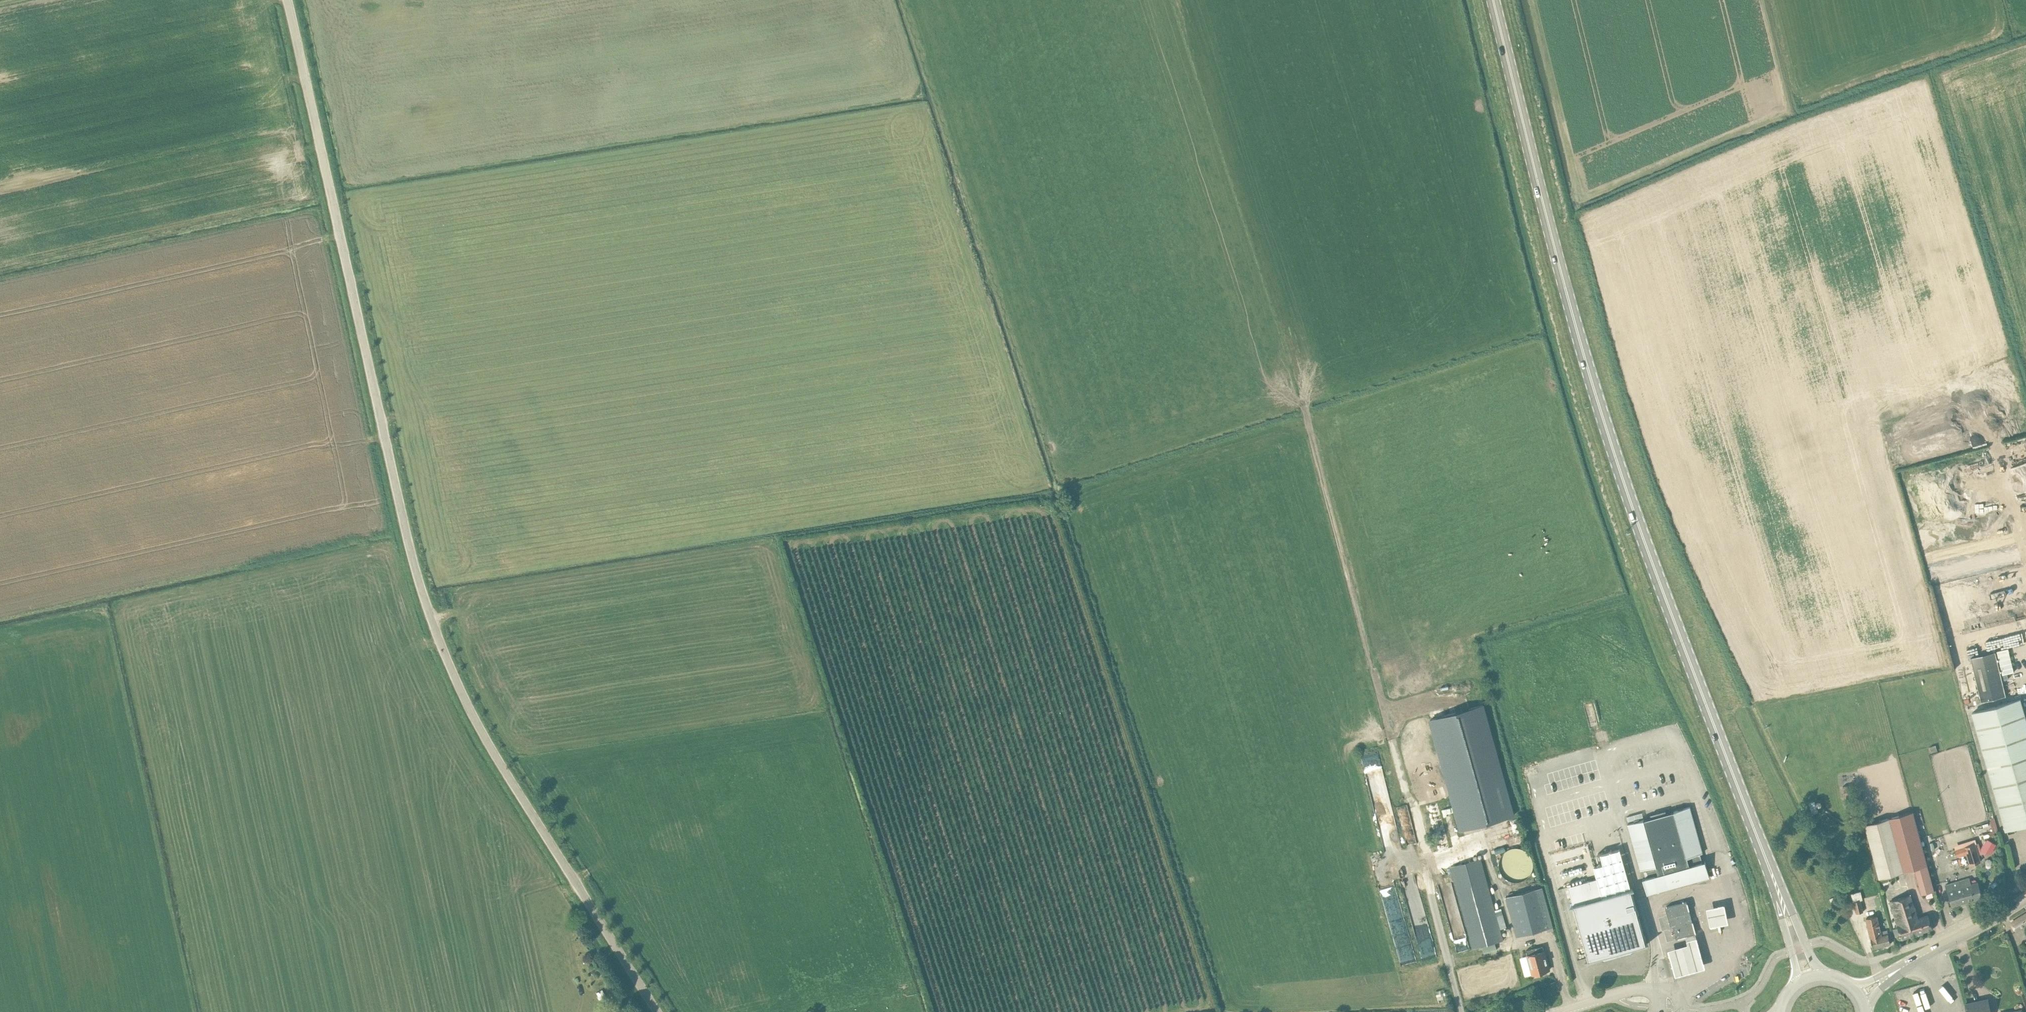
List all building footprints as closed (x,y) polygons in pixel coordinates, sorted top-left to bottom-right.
[(2025,590),(2025,579),(2022,565),(2009,569),(2010,574),(2004,576),(2009,595),(2025,590)] [(2008,648),(1996,651),(2002,675),(2014,672),(2008,648)] [(1995,651),(1971,657),(1981,701),(2006,695),(1995,651)] [(1972,712),(2005,830),(2025,824),(2025,719),(2020,699),(1972,712)] [(1431,718),(1461,831),(1514,816),(1484,704),(1431,718)] [(1851,785),(1843,786),(1845,798),(1853,797),(1851,785)] [(1819,799),(1809,802),(1812,812),(1822,809),(1819,799)] [(1646,877),(1702,861),(1700,853),(1703,853),(1690,806),(1628,824),(1640,870),(1643,869),(1646,877)] [(1865,824),(1880,878),(1915,868),(1922,894),(1934,890),(1913,811),(1865,824)] [(1988,839),(1983,848),(1992,853),(1997,844),(1988,839)] [(1970,864),(1980,861),(1975,843),(1955,850),(1957,856),(1967,853),(1970,864)] [(1529,863),(1529,862),(1529,860),(1528,856),(1526,853),(1524,851),(1521,848),(1519,847),(1515,846),(1512,846),(1508,847),(1506,848),(1503,850),(1501,851),(1499,854),(1498,857),(1497,860),(1497,863),(1497,865),(1498,869),(1499,871),(1501,874),(1504,876),(1507,878),(1511,879),(1513,879),(1516,878),(1519,877),(1522,876),(1524,874),(1526,871),(1528,869),(1529,865),(1529,863)] [(1596,879),(1567,886),(1573,906),(1574,906),(1588,959),(1587,959),(1588,960),(1647,944),(1647,943),(1646,943),(1631,890),(1632,890),(1632,889),(1631,889),(1621,849),(1601,855),(1605,866),(1593,870),(1596,879)] [(1372,867),(1385,865),(1383,854),(1370,856),(1372,867)] [(1481,858),(1451,866),(1473,948),(1503,940),(1501,929),(1504,928),(1506,925),(1504,918),(1498,919),(1481,858)] [(1647,894),(1710,877),(1705,861),(1702,861),(1646,877),(1643,878),(1647,894)] [(1969,878),(1945,885),(1952,906),(1982,897),(1978,881),(1971,883),(1969,878)] [(1543,887),(1506,896),(1516,936),(1554,927),(1543,887)] [(1860,891),(1852,894),(1857,913),(1863,912),(1860,900),(1862,899),(1860,891)] [(1910,895),(1890,902),(1898,927),(1893,929),(1896,937),(1901,935),(1902,939),(1933,928),(1928,915),(1918,919),(1910,895)] [(1676,938),(1695,933),(1688,907),(1687,901),(1665,907),(1667,913),(1671,927),(1673,927),(1676,938)] [(1401,930),(1399,924),(1404,923),(1397,902),(1384,905),(1392,933),(1401,930)] [(1725,906),(1708,910),(1713,931),(1730,927),(1725,906)] [(2016,931),(2025,925),(2025,913),(2011,922),(2016,931)] [(1873,948),(1891,944),(1887,930),(1879,931),(1876,916),(1866,918),(1873,948)] [(1700,940),(1690,942),(1691,945),(1671,951),(1678,976),(1707,967),(1700,940)] [(1526,950),(1530,965),(1533,974),(1549,970),(1543,945),(1526,950)] [(1445,989),(1436,991),(1438,1003),(1447,1001),(1445,989)] [(1967,1011),(1991,1011),(1988,999),(1966,1004),(1967,1011)]
